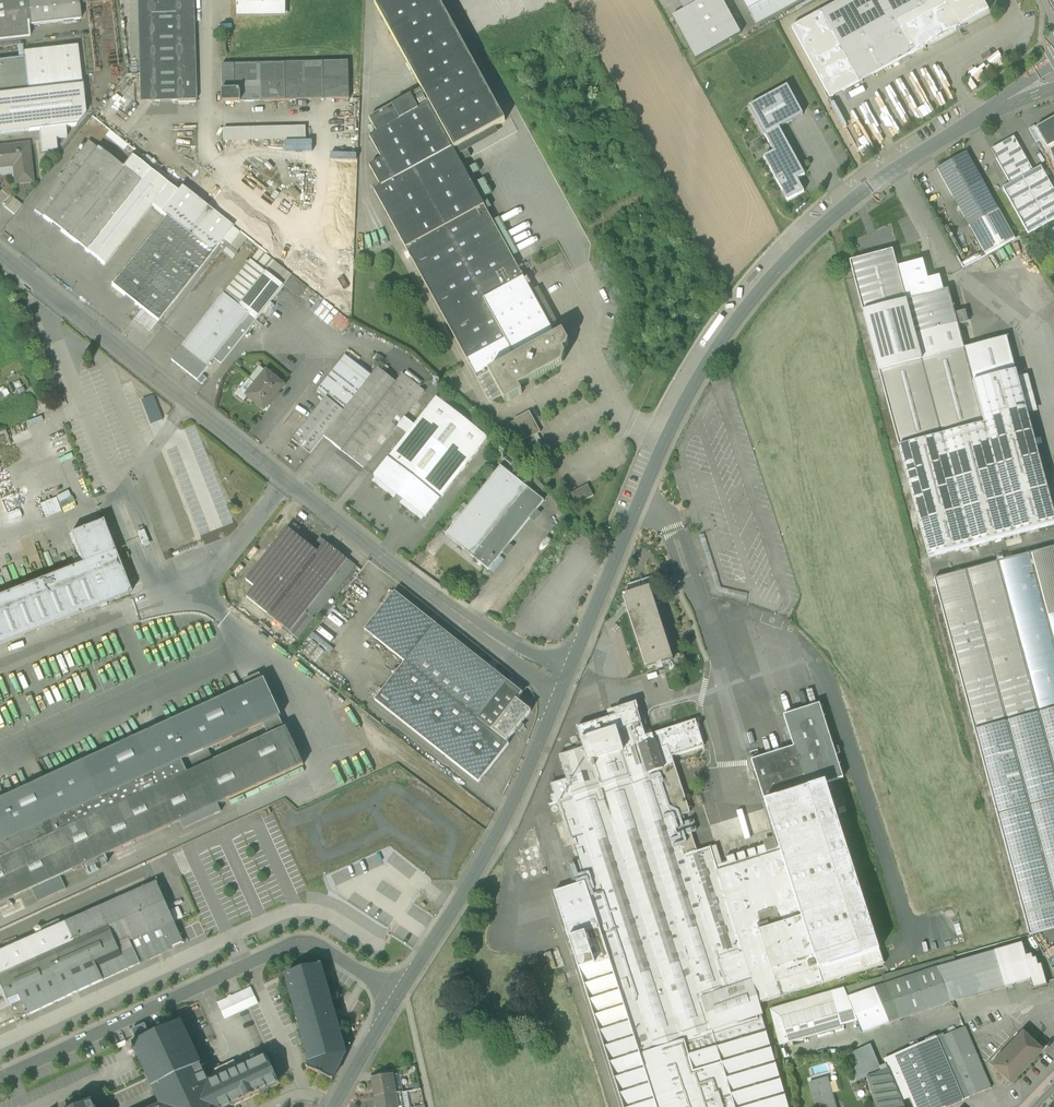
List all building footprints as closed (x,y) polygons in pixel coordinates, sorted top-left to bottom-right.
[(27,0),(24,0),(0,3),(0,40),(30,37),(29,26),(30,26),(27,0)] [(30,26),(81,20),(78,0),(27,0),(30,26)] [(139,74),(152,74),(150,0),(137,0),(139,74)] [(152,74),(139,74),(139,81),(153,81),(153,103),(196,102),(195,68),(177,69),(175,0),(150,0),(152,74)] [(193,0),(175,0),(177,69),(195,68),(193,0)] [(239,16),(284,15),(284,0),(239,0),(239,16)] [(388,28),(398,46),(422,90),(430,104),(429,105),(454,150),(455,149),(464,144),(495,127),(505,122),(439,0),(381,0),(375,4),(388,28)] [(672,16),(696,59),(741,34),(722,0),(702,0),(684,10),(672,16)] [(684,10),(702,0),(684,0),(680,2),(684,10)] [(748,12),(770,0),(742,0),(748,12)] [(748,12),(756,26),(804,0),(770,0),(748,12)] [(831,98),(989,12),(983,0),(843,0),(792,28),(831,98)] [(386,52),(398,46),(388,28),(377,35),(386,52)] [(0,95),(0,135),(39,130),(54,129),(65,127),(76,126),(85,115),(77,46),(24,52),(24,59),(25,59),(28,92),(0,95)] [(0,61),(0,95),(28,92),(25,59),(24,59),(0,61)] [(222,65),(223,103),(241,102),(241,91),(260,91),(261,102),(300,101),(299,89),(349,88),(349,99),(350,99),(349,62),(222,65)] [(140,103),(153,103),(153,81),(139,81),(140,103)] [(803,115),(787,86),(749,107),(765,136),(779,128),(803,115)] [(299,89),(300,101),(349,99),(349,88),(299,89)] [(369,119),(377,133),(429,105),(430,104),(422,90),(369,119)] [(241,91),(241,102),(261,102),(260,91),(241,91)] [(374,191),(406,248),(484,205),(454,150),(429,105),(377,133),(370,137),(382,159),(376,163),(370,166),(381,187),(374,191)] [(1036,129),(1042,139),(1047,149),(1053,145),(1053,119),(1036,129)] [(1029,129),(1036,142),(1042,139),(1036,129),(1034,126),(1029,129)] [(65,127),(54,129),(56,140),(67,138),(65,127)] [(224,129),(224,142),(306,140),(306,127),(224,129)] [(495,127),(464,144),(468,151),(499,134),(495,127)] [(805,175),(779,128),(765,136),(774,152),(764,158),(788,201),(804,192),(797,180),(805,175)] [(57,150),(56,140),(54,129),(39,130),(42,152),(57,150)] [(991,150),(1010,184),(1033,171),(1014,137),(991,150)] [(34,211),(86,251),(141,182),(123,168),(89,142),(34,211)] [(16,184),(32,182),(28,144),(11,146),(10,145),(0,147),(0,168),(15,166),(16,173),(15,173),(15,174),(16,184)] [(464,144),(455,149),(459,156),(468,151),(464,144)] [(471,157),(468,151),(459,156),(455,149),(454,150),(484,205),(486,209),(491,207),(485,196),(491,193),(484,179),(478,182),(473,174),(479,171),(475,164),(469,167),(465,160),(471,157)] [(937,169),(970,227),(999,211),(966,152),(937,169)] [(161,213),(177,192),(132,157),(123,168),(141,182),(86,251),(104,266),(151,206),(161,213)] [(0,168),(0,176),(15,174),(15,173),(16,173),(15,166),(0,168)] [(1033,171),(1010,184),(1003,188),(1028,234),(1053,220),(1053,190),(1041,167),(1033,171)] [(160,214),(166,218),(212,254),(233,228),(181,187),(177,192),(161,213),(160,214)] [(4,207),(14,215),(22,205),(12,197),(4,207)] [(477,380),(489,373),(489,372),(556,336),(531,292),(512,257),(493,221),(486,209),(484,205),(406,248),(477,380)] [(999,211),(970,227),(986,256),(1015,239),(999,211)] [(158,322),(212,254),(166,218),(112,286),(141,309),(158,322)] [(499,218),(493,221),(512,257),(518,253),(499,218)] [(230,246),(238,252),(248,240),(239,234),(230,246)] [(237,279),(233,284),(248,296),(266,273),(283,286),(292,275),(260,250),(237,280),(237,279)] [(893,250),(850,261),(879,371),(964,349),(958,324),(967,322),(964,313),(955,315),(948,290),(943,291),(906,301),(897,267),(893,250)] [(928,280),(923,261),(897,267),(906,301),(943,291),(939,277),(928,280)] [(256,320),(283,286),(266,273),(248,296),(233,284),(224,295),(250,315),(256,320)] [(284,286),(305,302),(313,292),(293,276),(284,286)] [(538,288),(531,292),(556,336),(562,332),(538,288)] [(224,295),(183,347),(208,367),(211,365),(212,364),(211,364),(215,359),(250,315),(224,295)] [(158,322),(141,309),(133,320),(150,333),(158,322)] [(215,359),(222,364),(256,320),(250,315),(215,359)] [(562,332),(556,336),(489,372),(489,373),(505,403),(522,394),(519,388),(563,364),(565,354),(563,350),(567,348),(568,343),(562,332)] [(879,371),(929,558),(1053,525),(1053,516),(1027,415),(1017,378),(1007,338),(964,349),(879,371)] [(202,375),(208,367),(183,347),(172,361),(198,381),(202,375)] [(317,391),(326,398),(344,412),(371,377),(345,355),(317,391)] [(378,368),(371,377),(344,412),(324,437),(341,451),(396,382),(378,368)] [(266,372),(257,384),(274,398),(284,386),(266,372)] [(364,468),(398,426),(404,417),(425,391),(403,374),(342,451),(364,468)] [(198,381),(202,385),(207,378),(203,375),(198,381)] [(1028,376),(1017,378),(1027,415),(1038,412),(1028,376)] [(241,391),(247,395),(257,384),(251,379),(248,380),(241,389),(241,391)] [(274,398),(257,384),(247,395),(247,396),(264,410),(274,398)] [(324,437),(344,412),(326,398),(292,440),(310,454),(324,437)] [(437,398),(415,425),(466,466),(488,438),(437,398)] [(521,430),(527,441),(542,433),(530,411),(515,420),(521,430)] [(398,426),(408,434),(415,425),(404,417),(398,426)] [(505,425),(511,436),(521,430),(515,420),(505,425)] [(408,434),(388,459),(440,499),(466,466),(415,425),(408,434)] [(502,467),(520,482),(527,473),(509,458),(502,467)] [(440,500),(440,499),(388,459),(374,477),(426,517),(440,500)] [(520,482),(502,467),(501,467),(446,535),(490,570),(545,501),(520,482)] [(588,484),(570,494),(576,504),(594,494),(588,484)] [(40,505),(46,518),(76,506),(71,493),(40,505)] [(131,594),(119,563),(126,560),(121,549),(115,552),(103,522),(71,534),(82,565),(0,597),(0,646),(131,594)] [(248,597),(269,614),(318,552),(289,529),(248,581),(255,587),(248,597)] [(269,615),(291,632),(348,560),(326,542),(318,552),(269,614),(269,615)] [(1028,933),(1053,926),(1053,547),(937,577),(1028,933)] [(356,566),(348,560),(291,632),(299,639),(356,566)] [(628,585),(628,588),(652,580),(651,578),(628,585)] [(628,588),(630,594),(650,587),(650,588),(654,587),(652,580),(628,588)] [(673,660),(650,588),(650,587),(630,594),(623,596),(646,669),(673,660)] [(509,744),(507,743),(492,731),(517,700),(517,701),(523,693),(520,691),(515,698),(503,689),(508,682),(435,624),(395,592),(365,630),(405,662),(375,701),(479,783),(509,744)] [(244,681),(247,687),(263,680),(260,674),(244,681)] [(263,680),(247,687),(0,800),(0,845),(62,817),(91,803),(149,777),(181,762),(264,724),(280,717),(282,716),(265,679),(263,680)] [(520,691),(508,682),(503,689),(515,698),(520,691)] [(531,712),(517,701),(517,700),(492,731),(507,743),(531,712)] [(623,1106),(789,1106),(761,1017),(740,1024),(738,1023),(763,1015),(759,1004),(718,872),(710,848),(697,852),(691,834),(678,838),(672,819),(690,813),(672,757),(704,747),(696,720),(651,735),(645,737),(637,710),(638,710),(636,703),(613,710),(615,716),(577,728),(581,741),(581,742),(579,742),(580,745),(577,746),(578,750),(559,756),(567,780),(550,785),(554,796),(550,797),(553,805),(559,803),(579,865),(574,866),(577,875),(581,873),(584,883),(554,893),(623,1106)] [(776,837),(781,852),(823,984),(884,964),(879,951),(826,784),(844,778),(836,755),(840,753),(838,747),(834,749),(820,705),(784,716),(794,747),(760,758),(759,754),(748,758),(753,773),(755,772),(776,837)] [(280,717),(264,724),(269,737),(285,729),(280,717)] [(214,762),(231,798),(232,798),(304,765),(287,728),(285,729),(269,737),(214,762)] [(569,737),(572,743),(578,741),(576,735),(569,737)] [(87,864),(98,859),(181,821),(218,804),(227,800),(230,799),(231,798),(214,762),(187,775),(155,789),(97,816),(68,829),(0,860),(0,904),(32,889),(61,876),(87,864)] [(181,762),(149,777),(155,789),(187,775),(181,762)] [(68,829),(97,816),(91,803),(62,817),(68,829)] [(222,812),(218,804),(181,821),(184,829),(222,812)] [(781,852),(776,837),(760,842),(765,857),(781,852)] [(710,848),(718,872),(724,870),(717,846),(710,848)] [(765,857),(724,870),(718,872),(759,1004),(823,984),(781,852),(765,857)] [(99,863),(98,859),(87,864),(88,868),(99,863)] [(67,888),(61,876),(32,889),(38,902),(67,888)] [(60,925),(43,933),(0,952),(0,1028),(15,1021),(16,1021),(20,1019),(20,1018),(27,1015),(28,1015),(151,958),(150,957),(160,953),(160,954),(184,943),(156,881),(116,899),(116,900),(60,925)] [(41,928),(43,933),(60,925),(58,921),(41,928)] [(995,952),(956,963),(937,968),(950,1003),(1004,987),(1005,987),(1005,988),(1030,980),(1033,990),(1047,986),(1041,965),(1038,966),(1036,959),(1033,959),(1031,955),(1026,957),(1022,944),(995,952)] [(544,955),(550,971),(556,969),(551,954),(551,953),(544,955)] [(937,968),(956,963),(954,957),(935,963),(937,968)] [(306,1068),(333,1081),(345,1053),(342,1040),(340,1032),(320,964),(285,974),(310,1061),(306,1068)] [(851,1023),(858,1021),(848,998),(875,989),(886,985),(930,970),(928,965),(838,990),(831,992),(837,1014),(841,1026),(851,1023)] [(900,1020),(950,1003),(937,968),(930,970),(886,985),(900,1020)] [(889,1023),(900,1020),(886,985),(875,989),(889,1023)] [(251,988),(217,1003),(221,1012),(246,1001),(249,1007),(258,1003),(251,988)] [(863,1033),(889,1023),(875,989),(848,998),(858,1021),(863,1033)] [(771,1009),(773,1020),(781,1018),(817,1007),(820,1019),(837,1014),(831,992),(771,1009)] [(246,1001),(221,1012),(224,1019),(249,1007),(246,1001)] [(817,1007),(781,1018),(789,1043),(825,1033),(820,1019),(817,1007)] [(176,1011),(181,1021),(181,1022),(187,1019),(182,1009),(176,1011)] [(837,1014),(820,1019),(825,1033),(841,1028),(841,1026),(837,1014)] [(780,1046),(789,1043),(781,1018),(773,1020),(780,1046)] [(156,1106),(230,1106),(280,1084),(267,1056),(238,1069),(218,1078),(209,1083),(201,1065),(181,1022),(181,1021),(150,1035),(137,1041),(133,1043),(133,1044),(137,1051),(142,1048),(159,1084),(167,1102),(156,1106)] [(132,1030),(137,1041),(150,1035),(145,1024),(132,1030)] [(898,1065),(911,1095),(916,1106),(947,1106),(991,1088),(965,1028),(944,1037),(943,1035),(936,1038),(935,1037),(926,1041),(927,1044),(903,1054),(901,1055),(900,1056),(899,1059),(898,1061),(898,1063),(898,1065)] [(992,1067),(1011,1085),(1042,1052),(1023,1034),(992,1067)] [(852,1054),(857,1071),(864,1068),(878,1063),(871,1046),(852,1054)] [(214,1070),(218,1078),(238,1069),(234,1061),(214,1070)] [(878,1063),(864,1068),(867,1078),(882,1072),(878,1063)] [(900,1099),(911,1095),(898,1065),(888,1069),(900,1099)] [(859,1081),(867,1078),(864,1068),(857,1071),(859,1081)] [(882,1072),(867,1078),(875,1106),(904,1106),(900,1099),(888,1069),(882,1072)] [(398,1075),(392,1076),(395,1094),(401,1093),(398,1075)] [(377,1098),(395,1094),(392,1076),(374,1079),(375,1087),(374,1087),(375,1093),(376,1093),(377,1098)] [(816,1106),(836,1106),(828,1078),(810,1083),(816,1106)] [(395,1094),(397,1106),(403,1106),(401,1093),(395,1094)] [(395,1094),(377,1098),(377,1103),(377,1106),(397,1106),(395,1094)]
